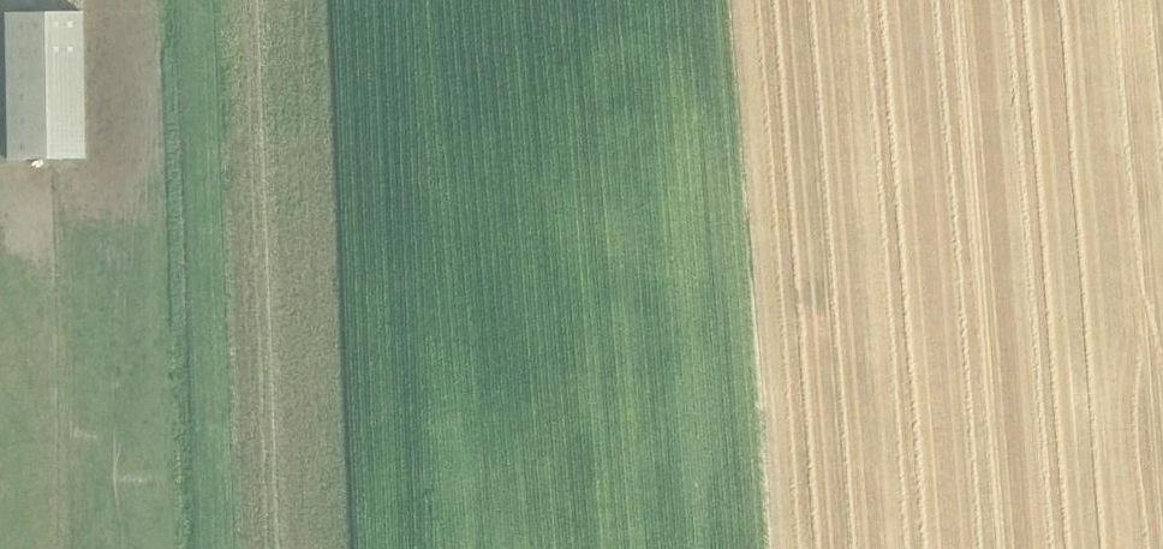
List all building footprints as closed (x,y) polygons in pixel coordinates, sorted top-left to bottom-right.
[(81,13),(4,14),(6,158),(83,157),(81,13)]
